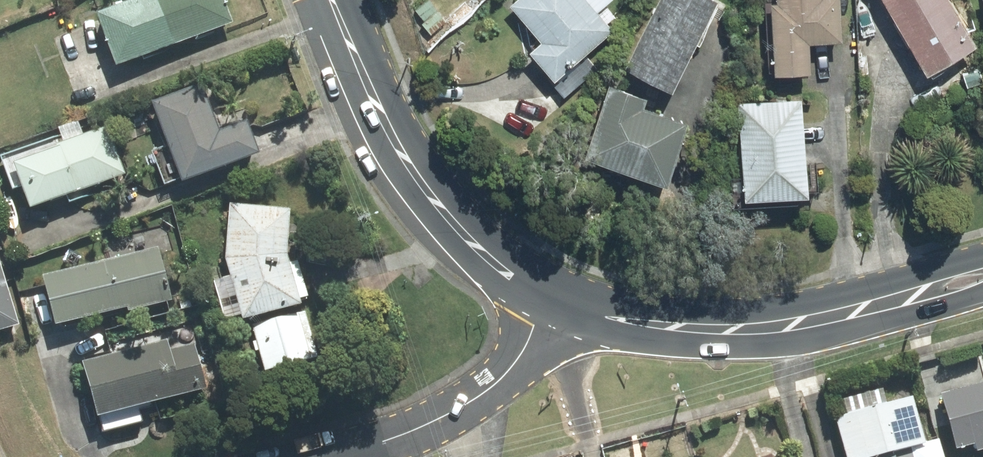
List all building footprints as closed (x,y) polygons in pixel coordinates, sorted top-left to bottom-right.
[(104,17),(121,63),(232,22),(224,0),(148,0),(104,17)] [(586,0),(521,0),(518,3),(551,41),(541,50),(560,72),(611,28),(586,0)] [(634,61),(676,83),(719,1),(717,0),(665,0),(634,61)] [(789,67),(845,62),(840,0),(784,0),(789,67)] [(951,0),(892,0),(931,66),(975,40),(951,0)] [(647,94),(616,84),(596,150),(674,173),(689,123),(643,108),(647,94)] [(205,88),(159,105),(186,179),(260,152),(249,125),(222,135),(205,88)] [(809,188),(801,98),(749,103),(757,193),(809,188)] [(109,132),(21,164),(37,206),(125,174),(109,132)] [(290,213),(237,210),(234,260),(251,315),(299,300),(286,258),(290,213)] [(158,253),(48,279),(59,324),(169,298),(158,253)] [(17,324),(0,264),(0,329),(17,324)] [(304,310),(261,323),(275,367),(317,354),(304,310)] [(194,350),(87,376),(97,418),(205,392),(194,350)] [(943,400),(956,447),(982,440),(982,390),(943,400)] [(841,416),(852,456),(869,456),(927,441),(914,395),(841,416)] [(892,456),(941,456),(937,444),(892,456)]
